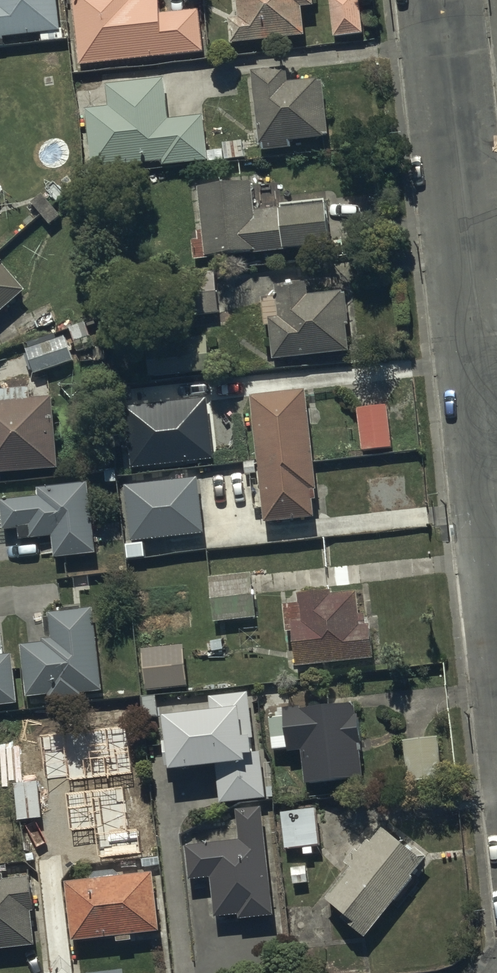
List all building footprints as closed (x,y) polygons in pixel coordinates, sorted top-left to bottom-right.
[(65,31),(60,0),(0,0),(0,39),(65,31)] [(80,65),(205,51),(200,8),(162,13),(161,0),(73,0),(80,65)] [(240,15),(228,17),(231,45),(309,36),(305,6),(315,5),(314,0),(238,0),(240,15)] [(288,66),(253,70),(260,141),(263,141),(264,151),(294,148),(293,140),(332,136),(326,77),(289,81),(288,66)] [(106,104),(86,107),(93,167),(164,158),(164,165),(210,159),(204,115),(171,119),(165,73),(103,81),(106,104)] [(252,177),(198,183),(203,227),(199,228),(200,239),(195,239),(197,259),(331,243),(325,191),(280,196),(279,181),(253,184),(252,177)] [(41,193),(31,203),(51,225),(61,215),(41,193)] [(0,257),(0,317),(30,290),(0,257)] [(220,313),(216,269),(151,275),(155,319),(220,313)] [(306,282),(277,285),(278,295),(263,297),(266,326),(270,325),(274,359),(352,350),(345,291),(308,295),(306,282)] [(86,322),(71,328),(77,345),(87,341),(86,338),(91,336),(86,322)] [(25,347),(34,373),(74,361),(66,335),(25,347)] [(147,340),(150,377),(212,371),(209,335),(147,340)] [(308,388),(250,394),(264,523),(316,518),(314,499),(320,499),(308,388)] [(0,399),(0,471),(61,466),(54,394),(0,399)] [(206,397),(126,406),(133,466),(213,457),(206,397)] [(388,404),(359,407),(363,451),(393,448),(388,404)] [(197,478),(123,486),(129,540),(203,533),(197,478)] [(39,495),(1,499),(4,529),(19,528),(20,539),(53,536),(55,557),(96,553),(88,480),(37,485),(39,495)] [(251,573),(210,578),(216,622),(257,617),(251,573)] [(330,588),(298,591),(299,603),(285,604),(287,631),(295,630),(299,666),(375,658),(372,625),(367,625),(366,612),(361,613),(359,590),(331,593),(330,588)] [(94,606),(47,611),(50,637),(43,638),(43,641),(21,644),(26,695),(50,692),(51,699),(103,693),(94,606)] [(184,643),(142,648),(148,690),(190,685),(184,643)] [(21,703),(14,652),(0,653),(0,706),(21,703)] [(211,709),(166,714),(172,766),(218,762),(222,802),(268,797),(263,751),(257,751),(250,691),(209,695),(211,709)] [(157,694),(143,696),(145,719),(159,718),(157,694)] [(355,701),(285,708),(286,717),(271,718),(274,750),(287,749),(287,754),(301,752),(304,786),(367,780),(361,714),(357,715),(355,701)] [(439,737),(405,740),(409,782),(443,779),(439,737)] [(89,743),(44,748),(51,813),(96,808),(89,743)] [(41,818),(38,781),(15,783),(19,820),(41,818)] [(238,838),(186,844),(190,880),(213,877),(217,917),(240,915),(240,920),(276,916),(264,804),(235,807),(238,838)] [(316,807),(281,812),(286,851),(321,846),(316,807)] [(427,855),(384,824),(373,840),(369,837),(360,850),(355,849),(346,862),(352,867),(328,900),(349,915),(345,920),(367,937),(427,855)] [(0,871),(0,948),(37,943),(33,910),(38,909),(33,875),(10,877),(9,870),(0,871)] [(156,872),(66,880),(72,941),(118,937),(118,941),(133,939),(132,934),(162,931),(156,872)]
